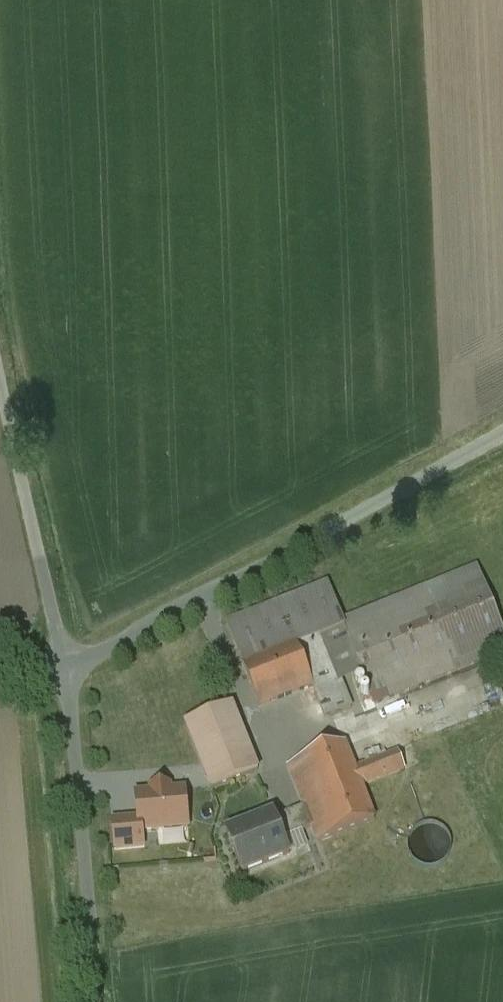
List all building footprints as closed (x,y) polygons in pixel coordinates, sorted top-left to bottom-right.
[(224,625),(258,708),(312,688),(327,726),(502,658),(502,635),(477,568),(343,620),(329,585),(224,625)] [(232,706),(186,725),(213,790),(258,771),(232,706)] [(274,816),(226,835),(242,874),(290,855),(284,840),(312,829),(318,843),(374,821),(361,788),(405,771),(398,753),(353,771),(344,746),(288,768),(304,808),(276,820),(274,816)] [(185,789),(135,793),(137,825),(137,834),(145,833),(188,830),(185,789)] [(137,834),(137,825),(113,826),(115,851),(146,849),(145,833),(137,834)] [(416,853),(448,855),(449,827),(417,826),(416,853)]
